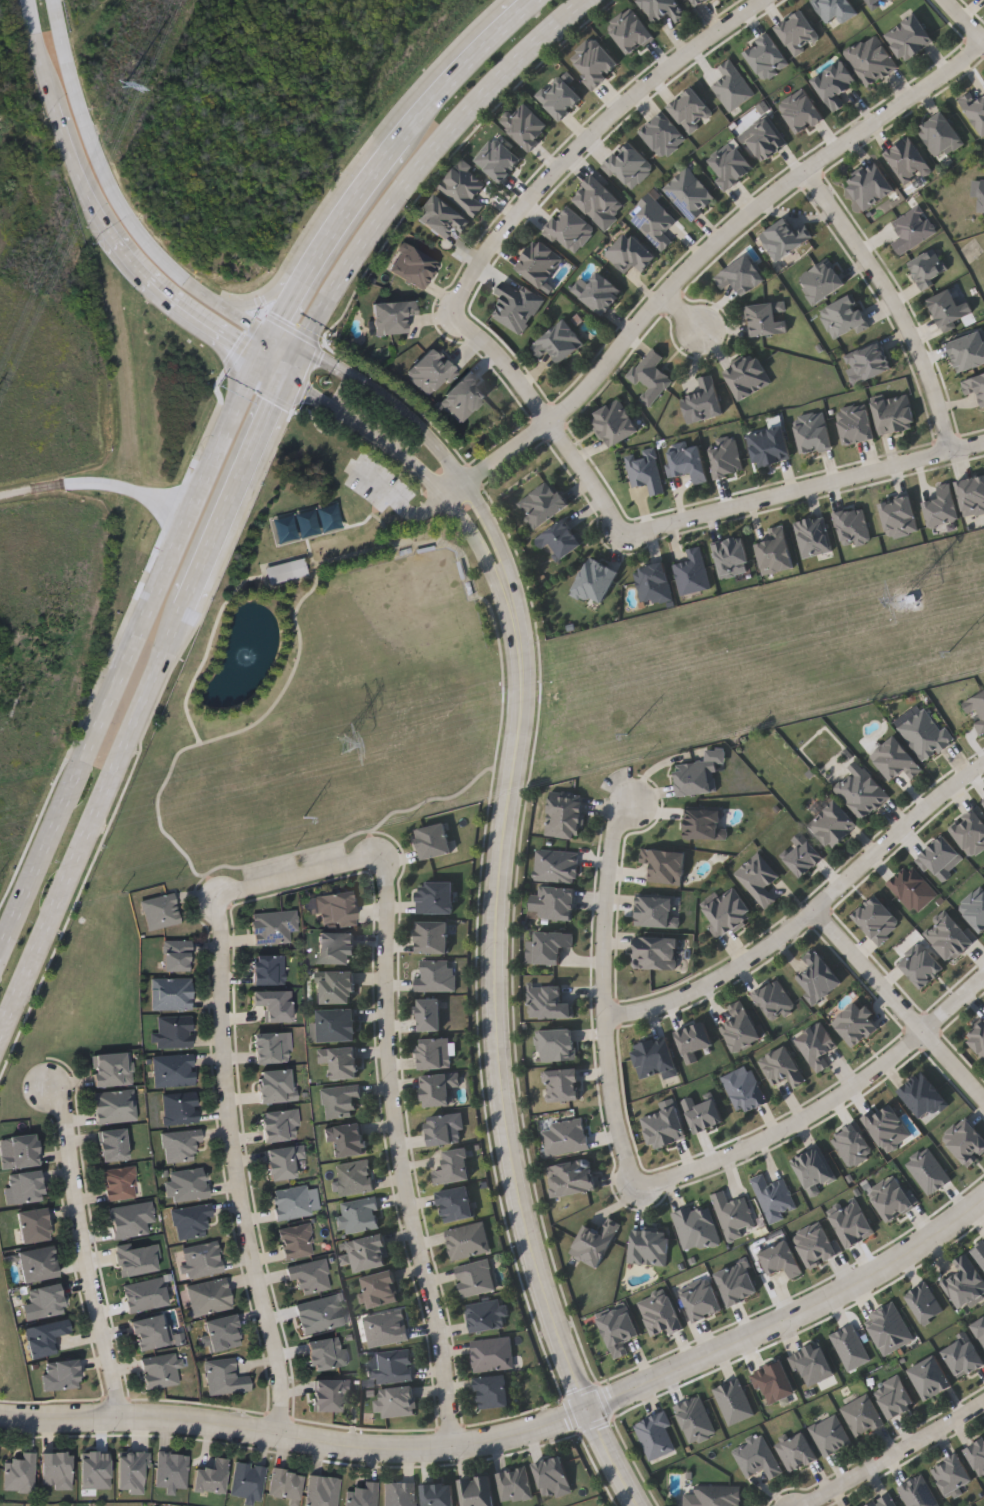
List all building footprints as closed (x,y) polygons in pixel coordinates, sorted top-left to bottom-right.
[(640,1),(641,0),(678,0),(688,15),(677,22),(671,13),(656,24),(640,1)] [(695,8),(690,0),(709,0),(695,8)] [(816,4),(822,0),(850,0),(859,14),(833,31),(816,4)] [(871,16),(860,0),(894,0),(871,16)] [(885,35),(917,15),(936,44),(904,64),(885,35)] [(878,34),(898,70),(866,88),(846,52),(878,34)] [(713,87),(726,78),(720,67),(732,59),(756,97),(730,113),(713,87)] [(843,107),(834,113),(813,79),(844,61),(858,85),(837,97),(843,107)] [(979,105),(973,95),(962,103),(983,134),(983,101),(979,105)] [(939,161),(918,131),(944,112),(965,143),(939,161)] [(762,162),(745,132),(770,118),(787,148),(762,162)] [(932,169),(906,186),(885,154),(911,137),(932,169)] [(735,141),(755,171),(726,190),(706,160),(735,141)] [(865,211),(847,183),(877,163),(896,191),(865,211)] [(476,198),(485,205),(476,217),(440,190),(460,164),(487,184),(476,198)] [(694,221),(664,190),(688,167),(717,198),(694,221)] [(983,199),(982,216),(983,216),(983,183),(975,183),(975,199),(983,199)] [(418,219),(437,195),(471,222),(462,234),(453,226),(443,239),(418,219)] [(633,221),(655,199),(677,221),(665,233),(673,241),(663,251),(633,221)] [(814,239),(776,260),(761,233),(790,217),(797,230),(806,224),(814,239)] [(624,273),(605,255),(629,231),(657,258),(643,272),(634,263),(624,273)] [(545,289),(515,271),(535,238),(565,256),(545,289)] [(425,290),(388,270),(403,243),(439,263),(425,290)] [(949,278),(922,288),(911,261),(938,250),(949,278)] [(733,283),(723,290),(714,276),(750,255),(766,281),(741,296),(733,283)] [(846,284),(815,306),(797,280),(828,258),(846,284)] [(624,291),(605,316),(572,292),(578,284),(585,289),(598,272),(624,291)] [(487,313),(509,278),(544,301),(522,336),(487,313)] [(929,300),(952,289),(960,305),(968,301),(976,317),(945,333),(929,300)] [(373,303),(417,301),(417,316),(407,316),(408,334),(374,335),(373,303)] [(779,321),(787,320),(788,333),(750,337),(746,306),(785,301),(786,312),(778,313),(779,321)] [(586,345),(560,366),(550,353),(541,360),(531,347),(566,320),(586,345)] [(961,375),(983,368),(983,334),(951,345),(961,375)] [(857,384),(845,354),(880,340),(892,369),(857,384)] [(664,359),(657,366),(674,381),(649,408),(639,399),(649,389),(640,380),(636,385),(627,376),(653,348),(664,359)] [(740,402),(724,372),(757,355),(773,385),(740,402)] [(724,415),(689,425),(681,399),(703,393),(699,379),(713,375),(724,415)] [(968,397),(981,394),(983,406),(983,377),(964,382),(968,397)] [(880,435),(874,402),(910,395),(916,429),(880,435)] [(608,449),(591,414),(622,400),(639,434),(608,449)] [(756,468),(749,434),(785,427),(792,461),(756,468)] [(632,488),(627,455),(656,450),(664,495),(651,497),(649,485),(632,488)] [(802,559),(795,523),(825,516),(832,553),(802,559)] [(551,543),(542,550),(535,540),(565,518),(583,544),(562,559),(551,543)] [(757,544),(773,541),(771,528),(785,525),(794,569),(764,576),(757,544)] [(720,577),(713,543),(744,537),(750,572),(720,577)] [(710,590),(681,596),(676,565),(690,562),(688,549),(703,546),(710,590)] [(602,606),(573,593),(589,557),(618,570),(602,606)] [(306,560),(267,568),(271,585),(310,577),(306,560)] [(666,563),(673,598),(642,605),(635,569),(666,563)] [(981,735),(983,733),(983,694),(967,702),(981,735)] [(947,727),(956,742),(923,763),(899,726),(927,708),(942,731),(947,727)] [(912,779),(905,771),(892,781),(872,756),(896,736),(924,769),(912,779)] [(718,794),(679,796),(677,764),(707,762),(707,751),(726,749),(727,765),(716,765),(718,794)] [(863,822),(836,790),(864,766),(891,797),(863,822)] [(582,839),(547,836),(551,795),(586,798),(582,839)] [(834,850),(807,824),(833,798),(860,824),(834,850)] [(685,839),(686,807),(727,807),(726,839),(685,839)] [(422,859),(416,828),(445,822),(451,853),(422,859)] [(651,881),(653,863),(642,862),(643,848),(687,853),(684,884),(651,881)] [(735,874),(760,853),(781,877),(767,889),(777,901),(766,910),(735,874)] [(454,882),(454,913),(417,913),(417,882),(454,882)] [(755,914),(723,938),(703,911),(735,887),(755,914)] [(313,895),(352,891),(355,922),(317,926),(313,895)] [(147,929),(141,899),(174,892),(180,922),(147,929)] [(637,926),(638,894),(676,896),(675,928),(637,926)] [(297,931),(290,931),(290,942),(253,944),(252,912),(296,910),(297,931)] [(448,920),(448,953),(417,953),(417,920),(448,920)] [(319,932),(354,932),(354,963),(319,963),(319,932)] [(678,970),(636,969),(637,937),(679,938),(678,970)] [(164,941),(190,941),(190,970),(164,970),(164,941)] [(805,996),(811,992),(799,977),(810,968),(803,959),(817,948),(845,984),(814,1008),(805,996)] [(284,955),(284,984),(253,984),(253,955),(284,955)] [(418,991),(418,960),(454,960),(454,991),(418,991)] [(321,1003),(321,971),(353,971),(353,1003),(321,1003)] [(151,978),(192,978),(192,1009),(151,1009),(151,978)] [(290,990),(290,1021),(264,1021),(264,1005),(253,1005),(253,990),(290,990)] [(419,1031),(419,998),(441,998),(441,1031),(419,1031)] [(763,1040),(735,1054),(722,1028),(736,1021),(730,1007),(744,1000),(763,1040)] [(867,1006),(884,1026),(856,1049),(833,1023),(857,1002),(863,1009),(867,1006)] [(355,1009),(356,1041),(318,1041),(318,1009),(355,1009)] [(192,1015),(192,1047),(151,1047),(151,1034),(157,1034),(157,1015),(192,1015)] [(824,1056),(831,1067),(819,1074),(796,1039),(822,1022),(838,1047),(824,1056)] [(968,1041),(983,1058),(983,1026),(968,1041)] [(540,1062),(538,1030),(575,1029),(577,1061),(540,1062)] [(255,1063),(255,1032),(290,1031),(291,1062),(255,1063)] [(665,1080),(663,1074),(643,1080),(633,1047),(669,1036),(681,1076),(665,1080)] [(420,1038),(450,1038),(450,1068),(420,1068),(420,1038)] [(773,1087),(760,1061),(788,1046),(808,1083),(795,1089),(789,1078),(773,1087)] [(319,1048),(358,1047),(358,1078),(332,1079),(332,1063),(319,1063),(319,1048)] [(93,1054),(131,1052),(132,1084),(94,1086),(93,1054)] [(153,1054),(193,1054),(194,1085),(153,1086),(153,1054)] [(292,1101),(260,1102),(259,1070),(291,1068),(292,1101)] [(926,1123),(899,1092),(923,1072),(950,1103),(926,1123)] [(423,1075),(459,1073),(459,1085),(451,1085),(452,1105),(424,1106),(423,1075)] [(355,1099),(357,1114),(324,1119),(320,1088),(359,1083),(361,1099),(355,1099)] [(96,1122),(94,1092),(133,1089),(136,1119),(96,1122)] [(197,1123),(163,1124),(162,1092),(196,1091),(197,1123)] [(688,1139),(652,1150),(642,1118),(663,1112),(661,1104),(676,1100),(688,1139)] [(265,1142),(262,1111),(296,1108),(299,1138),(265,1142)] [(430,1146),(426,1117),(461,1112),(465,1141),(430,1146)] [(367,1154),(337,1157),(335,1140),(326,1141),(325,1127),(364,1123),(367,1154)] [(129,1158),(102,1162),(98,1131),(125,1127),(129,1158)] [(165,1162),(162,1131),(200,1128),(201,1141),(195,1141),(196,1160),(165,1162)] [(38,1165),(2,1168),(0,1151),(4,1150),(3,1136),(36,1133),(38,1165)] [(266,1148),(303,1144),(304,1157),(294,1158),(296,1177),(270,1180),(266,1148)] [(442,1151),(466,1147),(471,1180),(434,1185),(432,1170),(436,1169),(435,1163),(444,1162),(442,1151)] [(793,1161),(820,1147),(837,1180),(820,1189),(822,1192),(812,1198),(793,1161)] [(554,1197),(549,1165),(592,1159),(597,1191),(554,1197)] [(335,1164),(370,1160),(373,1192),(339,1195),(335,1164)] [(105,1199),(104,1168),(135,1167),(135,1199),(105,1199)] [(209,1197),(169,1202),(165,1172),(205,1167),(209,1197)] [(42,1201),(11,1202),(10,1172),(41,1171),(42,1201)] [(310,1214),(276,1220),(271,1190),(305,1185),(310,1214)] [(474,1218),(443,1223),(438,1191),(469,1186),(474,1218)] [(341,1201),(377,1198),(379,1229),(338,1232),(337,1216),(342,1216),(341,1201)] [(113,1238),(109,1207),(151,1201),(154,1221),(146,1222),(148,1234),(113,1238)] [(207,1235),(177,1240),(172,1210),(210,1204),(212,1217),(204,1219),(207,1235)] [(721,1244),(684,1253),(674,1214),(711,1205),(721,1244)] [(21,1243),(18,1211),(46,1208),(50,1240),(21,1243)] [(586,1225),(602,1232),(608,1218),(621,1224),(601,1269),(572,1256),(586,1225)] [(284,1260),(278,1229),(308,1222),(315,1253),(284,1260)] [(446,1230),(485,1222),(491,1252),(453,1260),(446,1230)] [(670,1232),(668,1267),(631,1264),(634,1230),(670,1232)] [(383,1234),(390,1265),(353,1273),(346,1243),(383,1234)] [(182,1248),(217,1241),(223,1271),(188,1278),(182,1248)] [(17,1251),(53,1246),(58,1276),(22,1282),(17,1251)] [(983,1298),(983,1279),(970,1256),(955,1264),(960,1273),(944,1283),(961,1311),(983,1298)] [(289,1267),(324,1258),(331,1287),(296,1296),(289,1267)] [(490,1259),(496,1290),(463,1297),(456,1266),(490,1259)] [(393,1270),(400,1301),(368,1308),(361,1278),(393,1270)] [(232,1307),(193,1315),(187,1285),(227,1278),(232,1307)] [(31,1319),(25,1290),(60,1283),(66,1312),(31,1319)] [(295,1303),(342,1292),(349,1323),(302,1334),(295,1303)] [(503,1299),(508,1328),(471,1333),(467,1304),(503,1299)] [(631,1355),(616,1360),(600,1317),(630,1307),(640,1337),(626,1342),(631,1355)] [(404,1310),(409,1340),(370,1347),(365,1317),(404,1310)] [(140,1351),(131,1321),(161,1313),(169,1344),(140,1351)] [(235,1314),(242,1344),(209,1351),(203,1321),(235,1314)] [(57,1352),(29,1358),(23,1328),(67,1318),(70,1332),(53,1336),(57,1352)] [(346,1366),(310,1369),(308,1339),(343,1336),(346,1366)] [(972,1336),(944,1349),(960,1381),(983,1369),(983,1361),(972,1336)] [(474,1370),(472,1340),(512,1337),(514,1368),(474,1370)] [(376,1383),(374,1351),(412,1349),(414,1381),(376,1383)] [(145,1388),(141,1356),(175,1352),(176,1359),(181,1359),(182,1367),(176,1368),(178,1384),(145,1388)] [(910,1370),(936,1355),(954,1386),(928,1401),(910,1370)] [(208,1394),(205,1359),(234,1357),(236,1375),(250,1374),(251,1391),(208,1394)] [(78,1389),(43,1389),(43,1361),(78,1361),(78,1389)] [(480,1409),(476,1378),(507,1375),(510,1406),(480,1409)] [(917,1407),(892,1420),(875,1389),(900,1375),(917,1407)] [(352,1392),(341,1393),(341,1410),(313,1411),(312,1379),(351,1378),(352,1392)] [(378,1417),(376,1388),(415,1385),(417,1414),(378,1417)] [(858,1439),(842,1408),(869,1394),(885,1424),(858,1439)] [(826,1458),(810,1428),(837,1414),(853,1444),(826,1458)] [(778,1445),(806,1432),(819,1461),(791,1474),(778,1445)] [(766,1435),(783,1475),(770,1481),(766,1470),(746,1478),(734,1449),(766,1435)] [(969,1450),(982,1481),(983,1480),(983,1443),(969,1450)] [(35,1452),(33,1491),(3,1490),(5,1459),(21,1460),(21,1452),(35,1452)] [(70,1489),(41,1488),(42,1452),(71,1452),(70,1489)] [(186,1488),(156,1487),(157,1452),(187,1453),(186,1488)] [(975,1484),(948,1498),(933,1469),(960,1455),(975,1484)] [(535,1462),(564,1456),(572,1492),(543,1499),(535,1462)] [(196,1467),(212,1469),(214,1457),(228,1459),(224,1494),(193,1490),(196,1467)] [(230,1496),(235,1462),(265,1465),(261,1500),(230,1496)] [(532,1498),(502,1503),(497,1472),(527,1467),(532,1498)] [(289,1502),(290,1499),(268,1496),(273,1468),(302,1472),(297,1504),(289,1502)] [(340,1478),(336,1505),(305,1505),(309,1474),(340,1478)] [(490,1475),(494,1505),(463,1505),(459,1480),(490,1475)] [(378,1482),(376,1505),(346,1505),(347,1487),(363,1488),(364,1481),(378,1482)] [(415,1482),(415,1505),(384,1505),(385,1482),(415,1482)] [(453,1483),(455,1505),(424,1505),(423,1484),(453,1483)] [(742,1489),(742,1505),(685,1505),(685,1494),(695,1494),(696,1488),(742,1489)] [(890,1494),(897,1505),(868,1505),(890,1494)]
